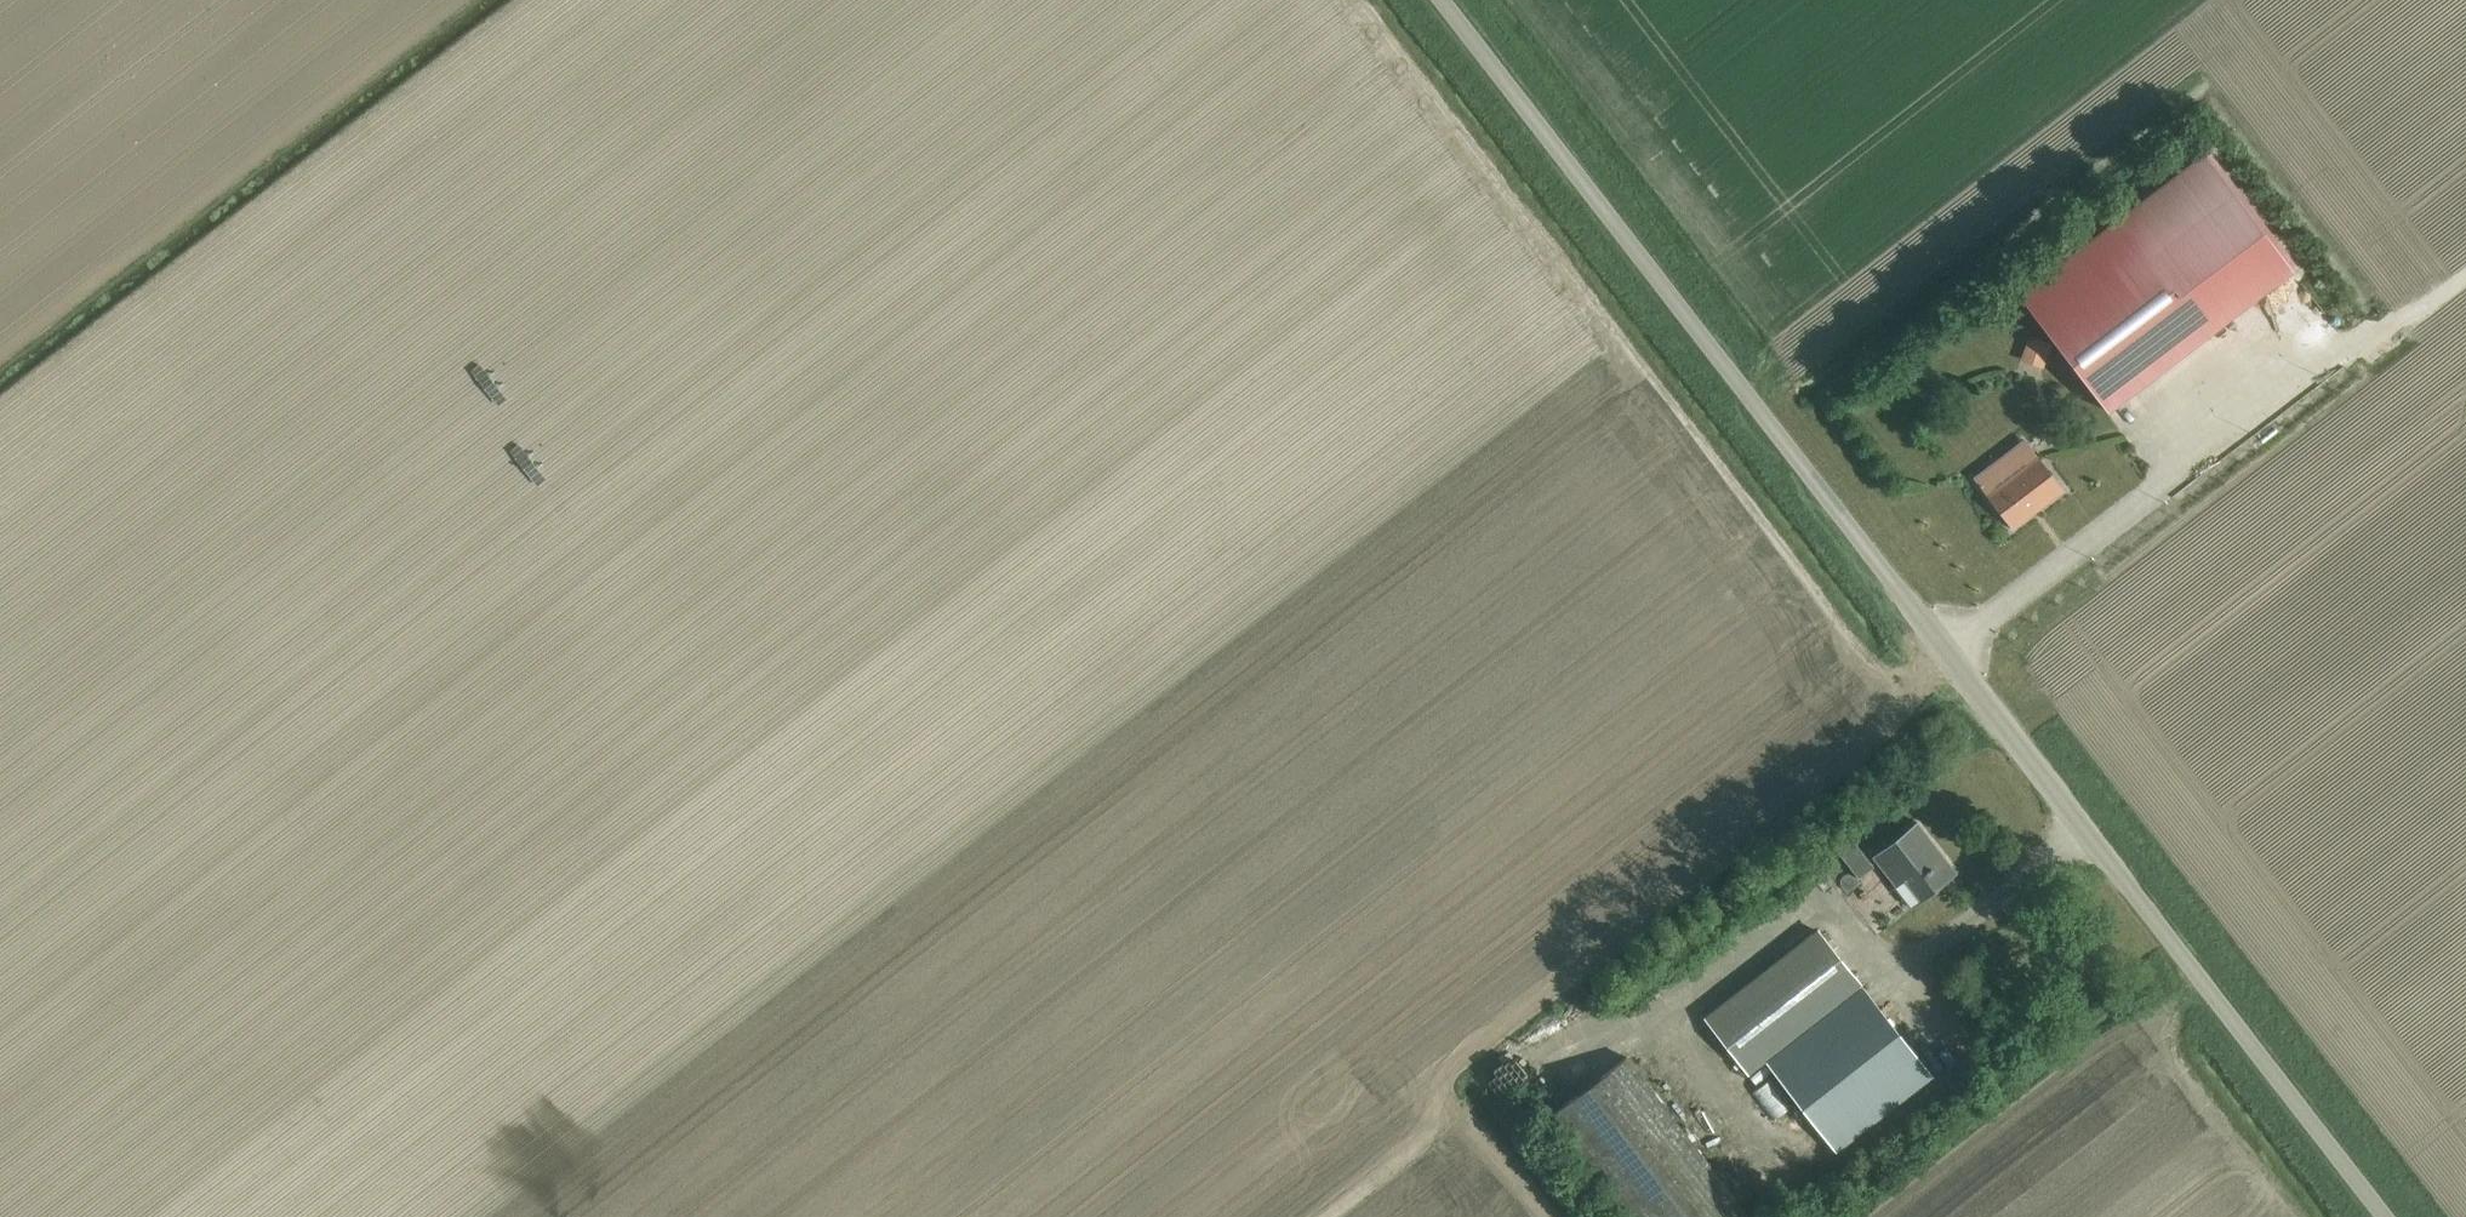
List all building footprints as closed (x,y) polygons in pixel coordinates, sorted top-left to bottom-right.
[(2018,294),(2107,411),(2292,269),(2204,153),(2018,294)] [(2039,349),(2030,373),(2052,380),(2060,356),(2039,349)] [(2058,494),(2020,444),(1974,479),(2011,529),(2058,494)] [(1910,908),(1922,898),(1956,871),(1917,821),(1870,858),(1910,908)] [(1837,852),(1859,880),(1873,869),(1852,841),(1837,852)] [(1853,929),(1861,922),(1847,904),(1839,910),(1853,929)] [(1702,1019),(1746,1074),(1763,1061),(1860,987),(1816,930),(1702,1019)] [(1860,987),(1763,1061),(1833,1152),(1930,1076),(1860,987)] [(1626,1057),(1549,1116),(1626,1216),(1748,1216),(1626,1057)] [(1723,1065),(1713,1072),(1725,1092),(1736,1085),(1723,1065)] [(1763,1101),(1781,1131),(1796,1122),(1778,1092),(1763,1101)]
